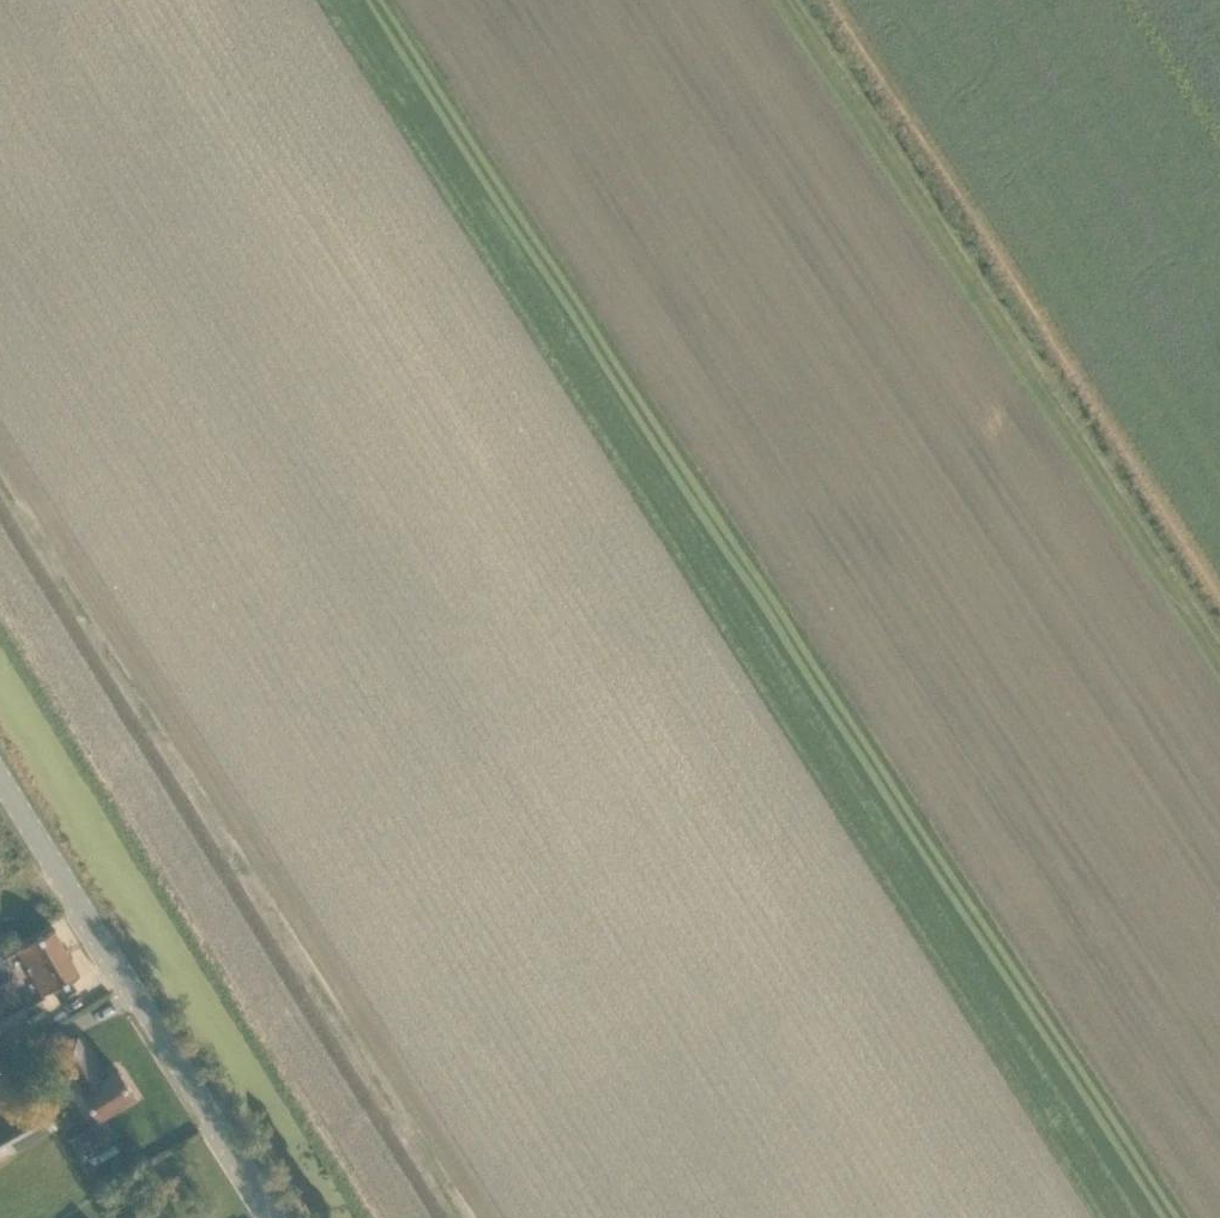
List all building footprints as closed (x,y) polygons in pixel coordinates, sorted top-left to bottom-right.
[(81,973),(56,927),(19,947),(45,993),(81,973)] [(119,1068),(105,1076),(79,1034),(59,1047),(85,1089),(84,1089),(101,1116),(136,1094),(119,1068)] [(0,1119),(0,1156),(57,1123),(41,1096),(0,1119)] [(122,1147),(104,1116),(71,1135),(90,1166),(122,1147)]
